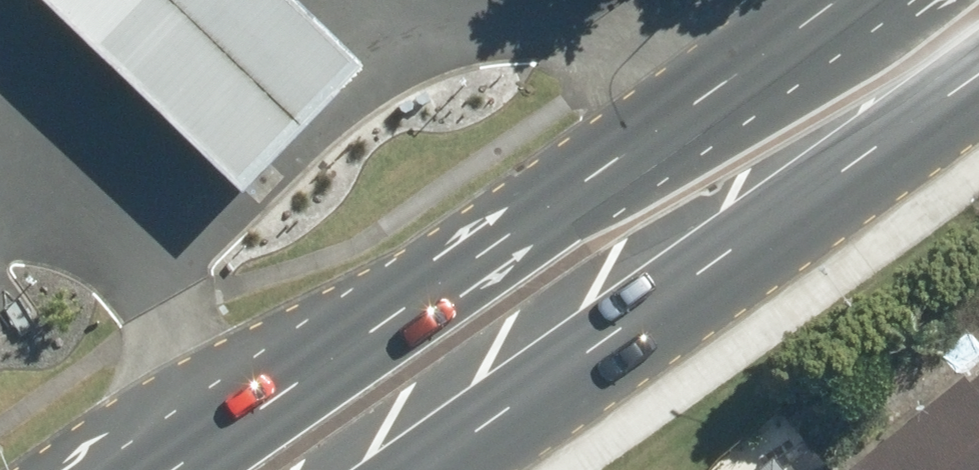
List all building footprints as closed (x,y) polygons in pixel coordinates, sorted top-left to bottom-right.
[(285,0),(28,0),(234,198),(357,69),(285,0)] [(847,463),(853,469),(978,469),(978,369),(972,375),(965,366),(847,463)] [(771,450),(747,469),(788,469),(771,450)]
